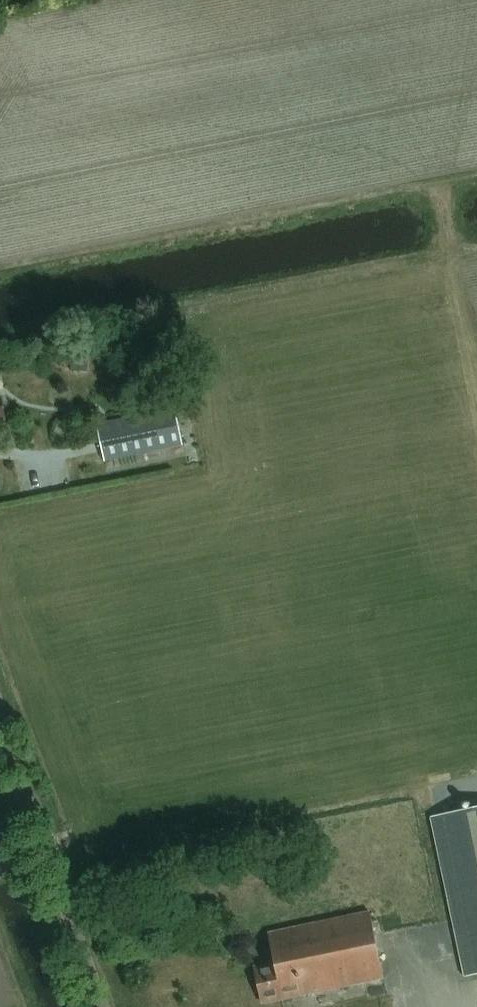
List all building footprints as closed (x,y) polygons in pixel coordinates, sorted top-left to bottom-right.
[(105,463),(183,446),(175,409),(97,426),(105,463)] [(431,819),(466,979),(476,976),(476,809),(431,819)] [(383,979),(369,913),(269,935),(274,961),(271,962),(272,967),(255,970),(261,1003),(281,999),(282,1001),(383,979)]
